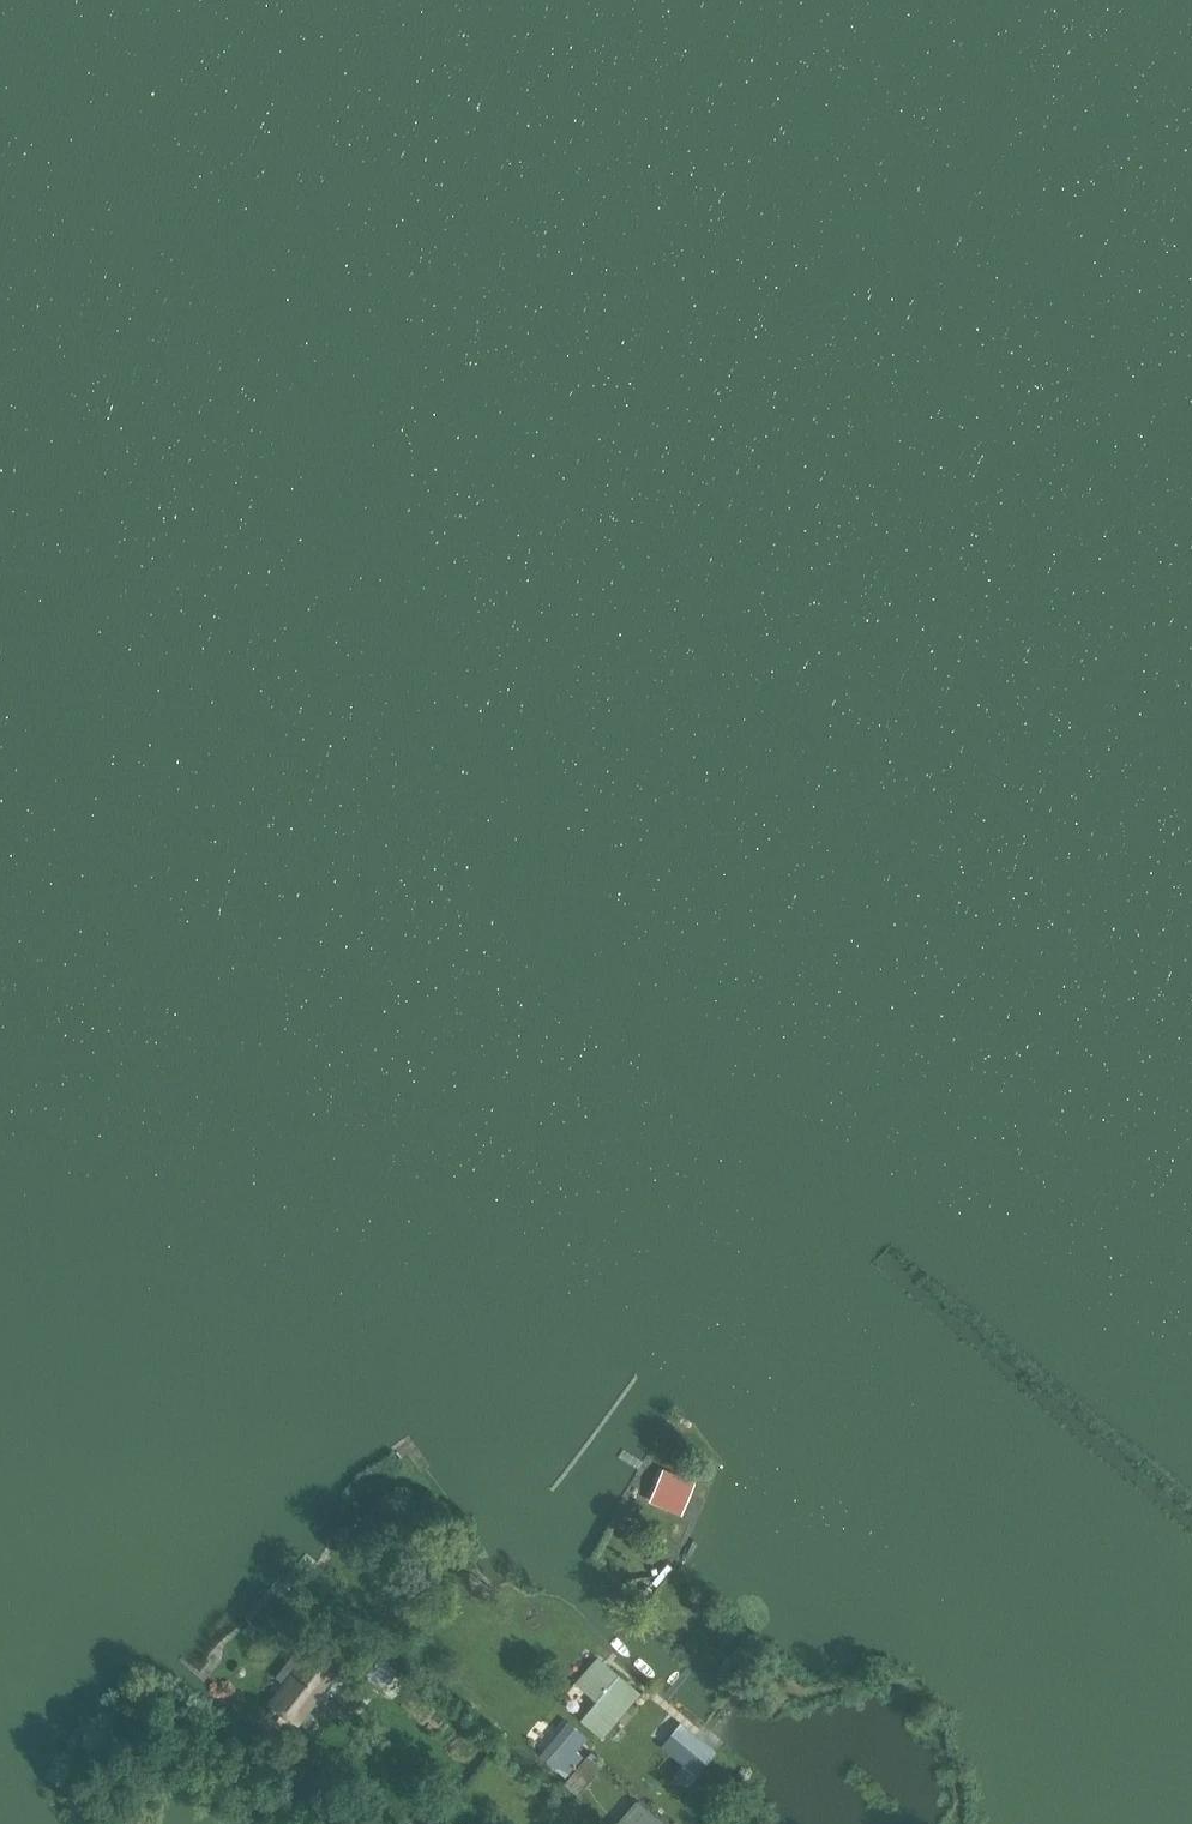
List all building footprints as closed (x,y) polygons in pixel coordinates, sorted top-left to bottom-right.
[(694,1481),(663,1468),(650,1499),(681,1512),(694,1481)] [(318,1643),(274,1700),(306,1725),(331,1693),(344,1703),(363,1679),(318,1643)] [(598,1695),(581,1716),(606,1734),(643,1685),(598,1651),(577,1679),(598,1695)] [(662,1741),(684,1760),(675,1771),(689,1783),(719,1748),(682,1717),(662,1741)] [(587,1734),(567,1718),(540,1752),(570,1775),(564,1783),(578,1794),(601,1764),(585,1752),(583,1755),(576,1749),(587,1734)] [(639,1793),(615,1819),(620,1823),(673,1823),(639,1793)]
